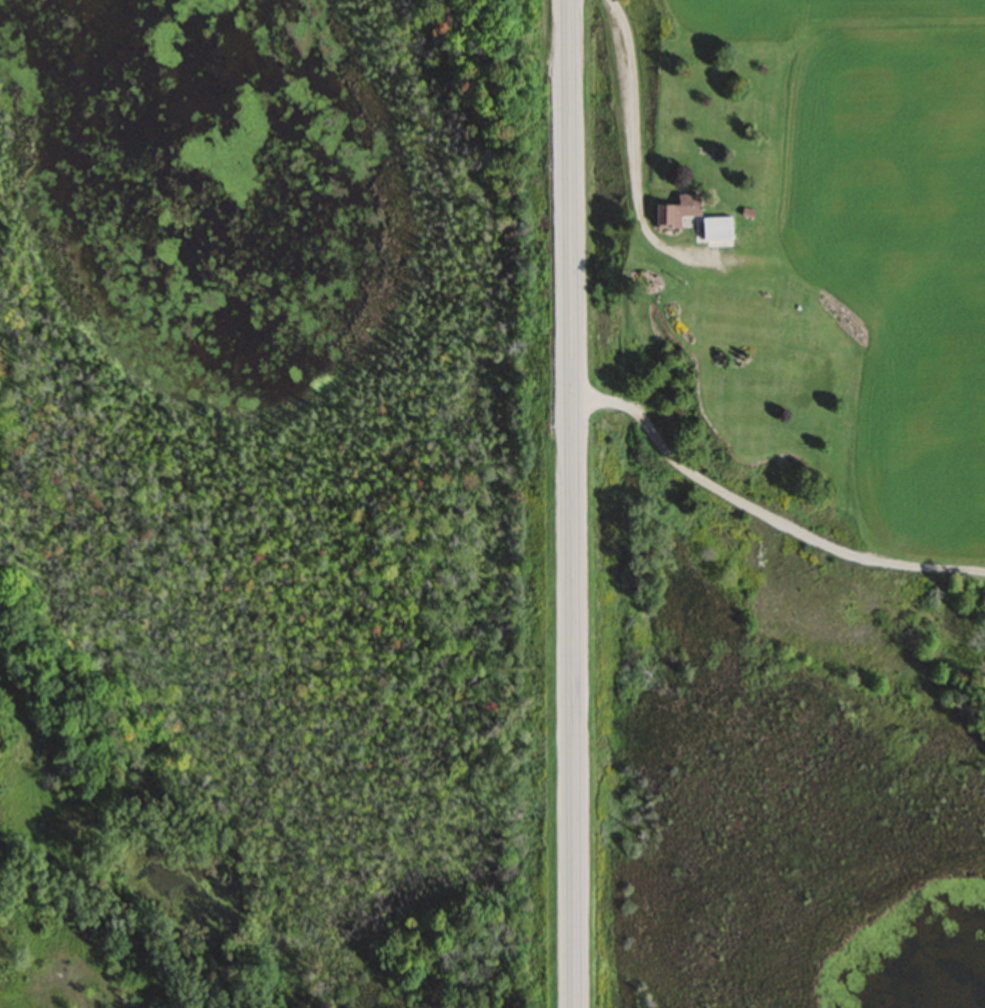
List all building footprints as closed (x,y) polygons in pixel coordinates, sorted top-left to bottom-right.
[(654,204),(654,227),(679,227),(679,215),(698,215),(698,193),(677,193),(677,204),(654,204)] [(701,216),(701,239),(730,239),(730,216),(701,216)]
